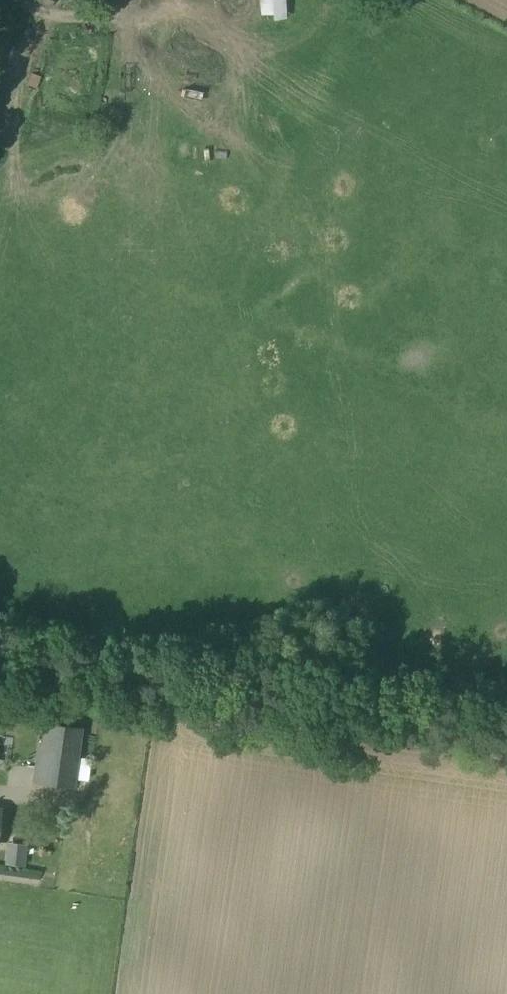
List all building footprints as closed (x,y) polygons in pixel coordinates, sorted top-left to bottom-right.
[(266,14),(291,15),(291,0),(266,0),(266,14)] [(74,788),(82,728),(43,723),(40,744),(37,744),(32,783),(74,788)] [(25,866),(27,844),(7,842),(4,864),(25,866)]
